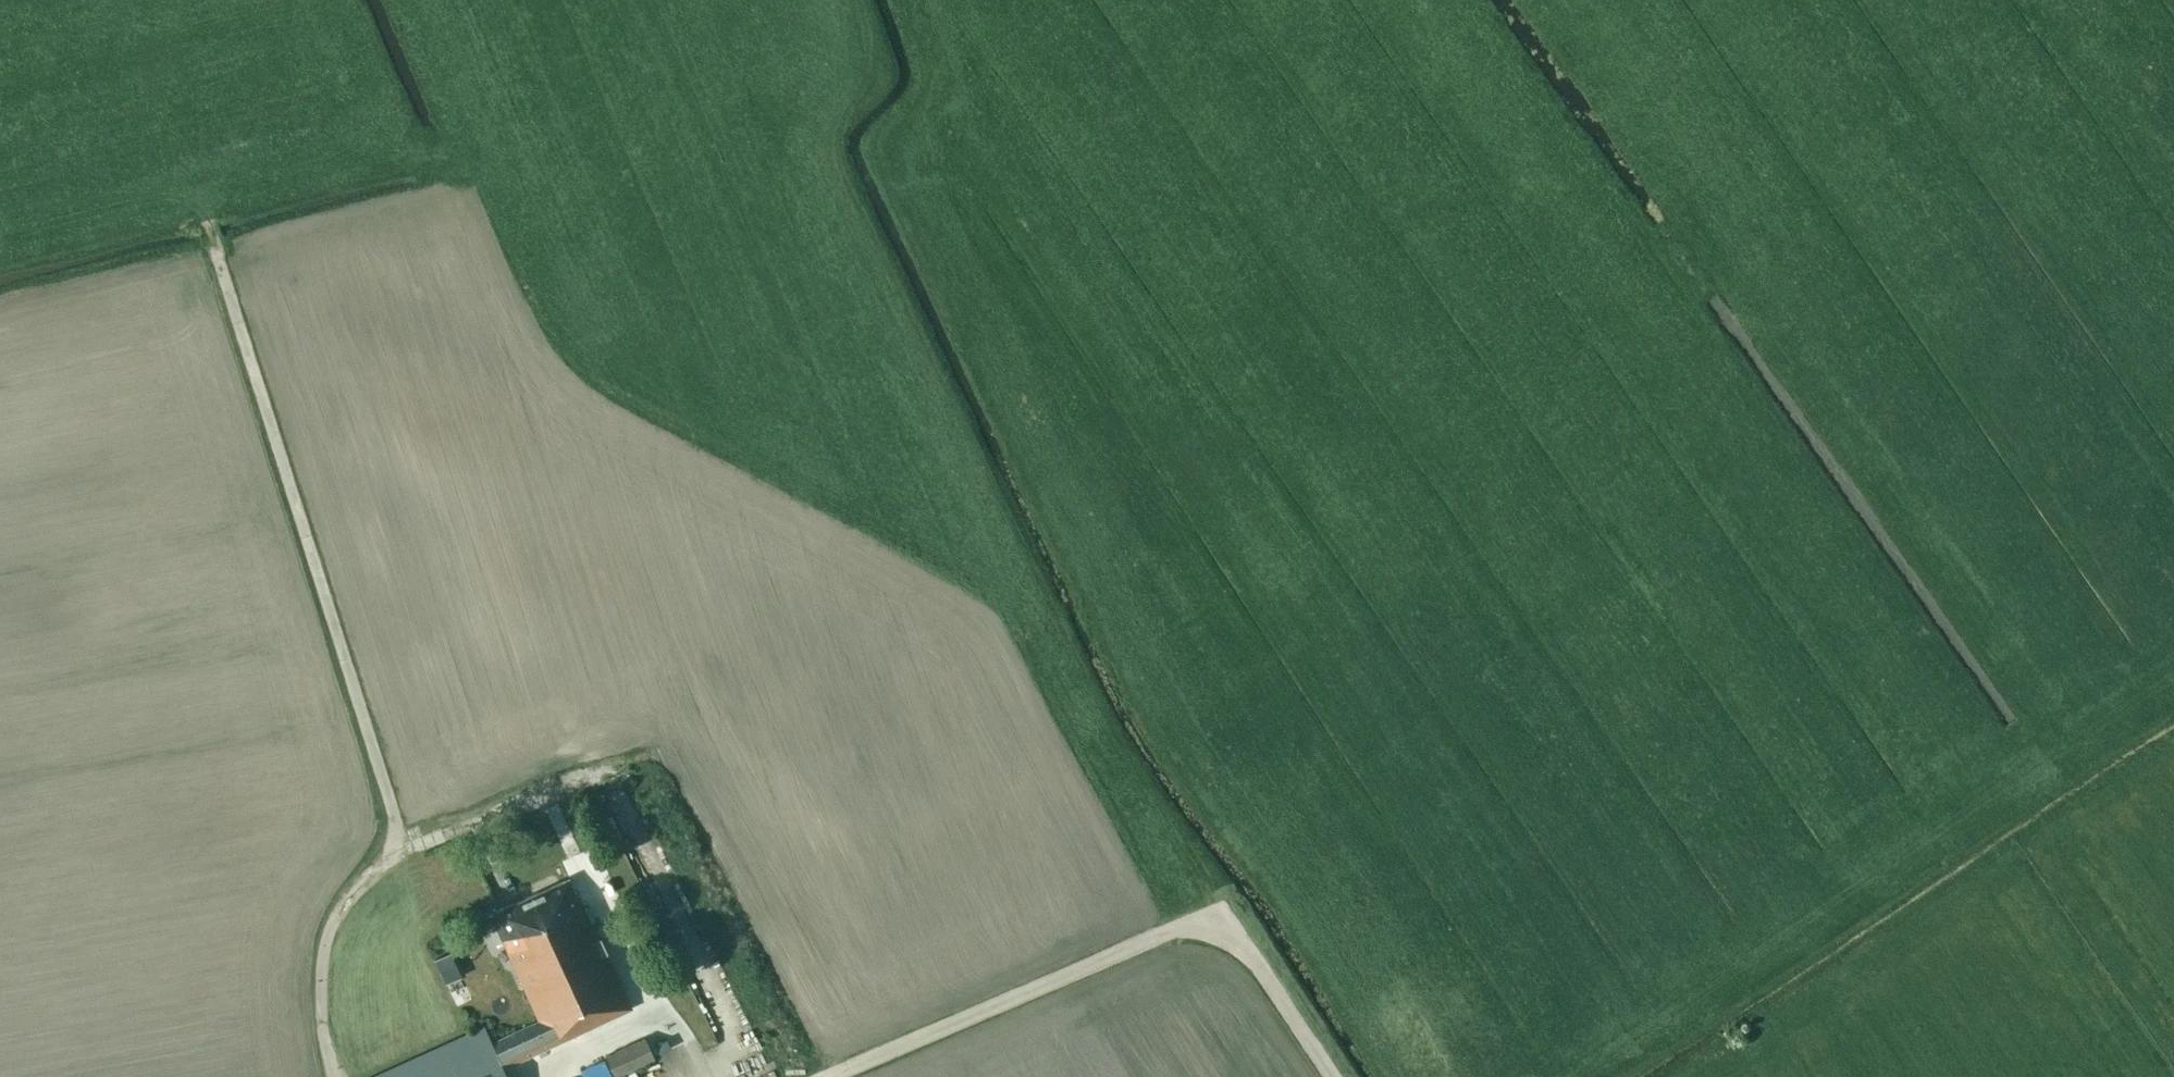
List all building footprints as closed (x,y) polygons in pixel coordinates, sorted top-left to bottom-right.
[(489,1041),(482,1025),(369,1076),(506,1076),(501,1066),(629,1007),(590,922),(593,921),(584,900),(578,903),(566,877),(488,913),(537,1019),(489,1041)] [(756,1032),(764,1050),(777,1044),(769,1027),(756,1032)] [(614,1073),(654,1056),(645,1036),(606,1053),(614,1073)]
